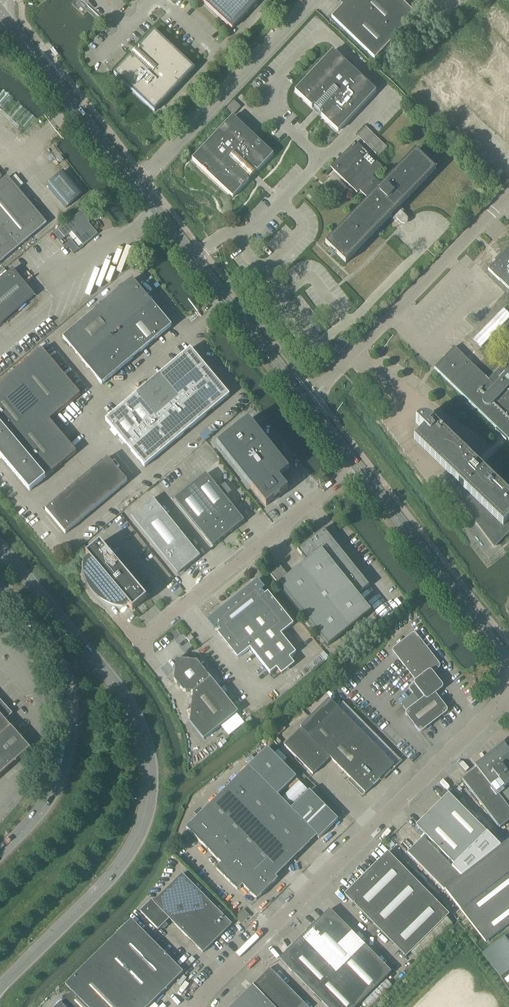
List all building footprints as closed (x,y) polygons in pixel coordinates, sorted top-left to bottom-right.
[(232,30),(260,0),(200,0),(232,30)] [(331,18),(375,60),(417,16),(400,0),(346,0),(341,5),(342,6),(331,18)] [(132,56),(134,58),(132,59),(130,57),(113,74),(154,113),(195,69),(154,31),(138,48),(140,50),(139,52),(137,51),(132,56)] [(376,92),(343,61),(333,51),(294,92),(312,108),(314,106),(316,107),(314,109),(319,114),(321,112),(323,114),(321,116),(338,133),(376,92)] [(226,109),(231,114),(233,116),(241,108),(234,101),(226,109)] [(255,170),(257,172),(273,155),(232,117),(192,160),(233,199),(249,181),(246,179),(248,177),(250,179),(255,174),(253,172),(255,170)] [(366,128),(357,137),(359,139),(378,157),(387,148),(366,128)] [(355,143),(339,160),(331,169),(357,194),(359,192),(368,200),(325,244),(345,264),(390,218),(396,223),(405,213),(400,208),(436,171),(415,151),(382,186),(372,177),(381,168),(355,143)] [(58,176),(51,182),(46,186),(66,209),(83,195),(63,172),(58,176)] [(47,224),(8,177),(0,184),(0,263),(47,224)] [(84,210),(59,231),(64,238),(65,239),(72,233),(83,246),(97,235),(86,221),(90,217),(84,210)] [(54,235),(60,242),(64,238),(59,231),(54,235)] [(64,247),(66,250),(69,248),(74,254),(78,250),(71,241),(64,247)] [(508,248),(501,257),(497,260),(488,270),(508,290),(508,249),(508,248)] [(34,296),(12,270),(0,280),(0,325),(34,296)] [(132,280),(101,306),(120,329),(151,303),(132,280)] [(120,329),(127,337),(140,353),(171,327),(151,303),(120,329)] [(63,339),(88,369),(107,353),(127,337),(120,329),(101,306),(63,339)] [(107,353),(88,369),(102,385),(140,353),(127,337),(107,353)] [(346,343),(343,341),(341,339),(332,348),(338,354),(343,350),(341,348),(346,343)] [(495,430),(501,436),(505,440),(506,441),(507,439),(508,441),(508,359),(489,380),(455,347),(434,369),(496,429),(495,430)] [(190,349),(159,376),(178,399),(209,372),(190,349)] [(42,350),(0,385),(0,457),(29,492),(76,452),(49,421),(80,395),(42,350)] [(178,399),(159,376),(105,421),(144,468),(229,396),(209,372),(178,399)] [(479,467),(475,463),(466,455),(441,430),(433,423),(431,421),(429,420),(427,420),(426,419),(425,419),(423,419),(421,419),(420,420),(419,420),(417,421),(416,422),(415,423),(424,431),(414,441),(447,474),(442,478),(494,547),(508,532),(508,496),(479,467)] [(279,478),(287,473),(289,471),(248,420),(217,445),(250,488),(251,488),(266,507),(288,489),(279,478)] [(45,511),(65,534),(127,482),(107,458),(45,511)] [(174,500),(200,532),(232,506),(206,474),(174,500)] [(200,557),(153,499),(131,517),(178,575),(200,557)] [(232,506),(200,532),(212,547),(244,522),(232,506)] [(323,529),(315,536),(297,551),(306,562),(288,577),(279,565),(269,573),(328,647),(371,612),(358,596),(369,586),(330,538),(323,529)] [(92,563),(88,567),(88,569),(88,571),(88,574),(88,576),(89,579),(89,581),(90,583),(91,586),(92,588),(93,590),(95,592),(96,594),(98,596),(100,598),(102,599),(104,601),(106,602),(108,603),(110,604),(112,605),(115,606),(117,606),(120,607),(122,607),(126,603),(132,611),(146,599),(113,560),(115,558),(110,552),(108,554),(100,544),(86,555),(92,563)] [(270,674),(276,669),(281,675),(294,665),(289,659),(296,653),(281,635),(293,625),(268,593),(265,595),(261,591),(265,589),(258,580),(244,591),(207,621),(214,629),(217,627),(220,631),(217,633),(238,659),(250,649),(270,674)] [(442,685),(433,673),(439,669),(439,668),(440,667),(440,666),(440,665),(416,635),(416,634),(415,634),(415,633),(414,633),(413,633),(413,634),(412,634),(394,648),(393,649),(393,650),(393,651),(393,652),(393,653),(415,682),(410,686),(409,687),(409,688),(409,689),(409,690),(410,691),(419,702),(407,712),(406,712),(406,713),(405,713),(405,714),(405,715),(406,716),(418,731),(418,732),(419,732),(420,733),(421,732),(422,732),(446,713),(447,713),(447,712),(447,711),(447,710),(447,709),(436,695),(442,690),(442,689),(443,688),(443,687),(442,686),(442,685)] [(175,670),(174,680),(183,692),(193,693),(190,723),(204,740),(238,713),(197,662),(186,660),(176,659),(175,670)] [(302,729),(284,746),(313,775),(330,758),(365,794),(399,760),(343,702),(337,708),(329,699),(300,728),(302,729)] [(30,749),(5,721),(12,714),(0,700),(0,776),(30,749)] [(448,794),(500,847),(508,841),(499,829),(508,822),(508,753),(503,745),(475,768),(476,770),(462,781),(448,794)] [(221,864),(216,869),(237,891),(243,886),(257,900),(278,879),(275,877),(317,837),(319,839),(338,820),(309,791),(291,809),(277,796),(296,778),(267,748),(186,828),(221,864)] [(425,817),(416,826),(454,865),(452,868),(423,838),(407,853),(444,891),(445,890),(486,943),(508,924),(508,842),(508,841),(500,847),(448,794),(427,815),(426,814),(424,815),(425,817)] [(344,895),(401,953),(406,958),(410,954),(418,961),(454,926),(446,919),(449,916),(387,853),(344,895)] [(169,919),(203,953),(232,925),(182,874),(154,902),(151,900),(140,912),(158,930),(162,926),(163,928),(166,925),(165,923),(169,919)] [(234,917),(242,925),(250,917),(242,909),(234,917)] [(329,910),(279,959),(326,1006),(356,1006),(362,1002),(367,1006),(372,1006),(393,986),(385,979),(391,973),(329,910)] [(183,973),(131,920),(65,985),(72,992),(63,1001),(60,997),(56,1000),(60,1004),(57,1006),(148,1006),(183,973)] [(483,953),(502,977),(508,971),(508,941),(505,936),(483,953)] [(270,969),(258,980),(231,1006),(308,1006),(270,969)]
